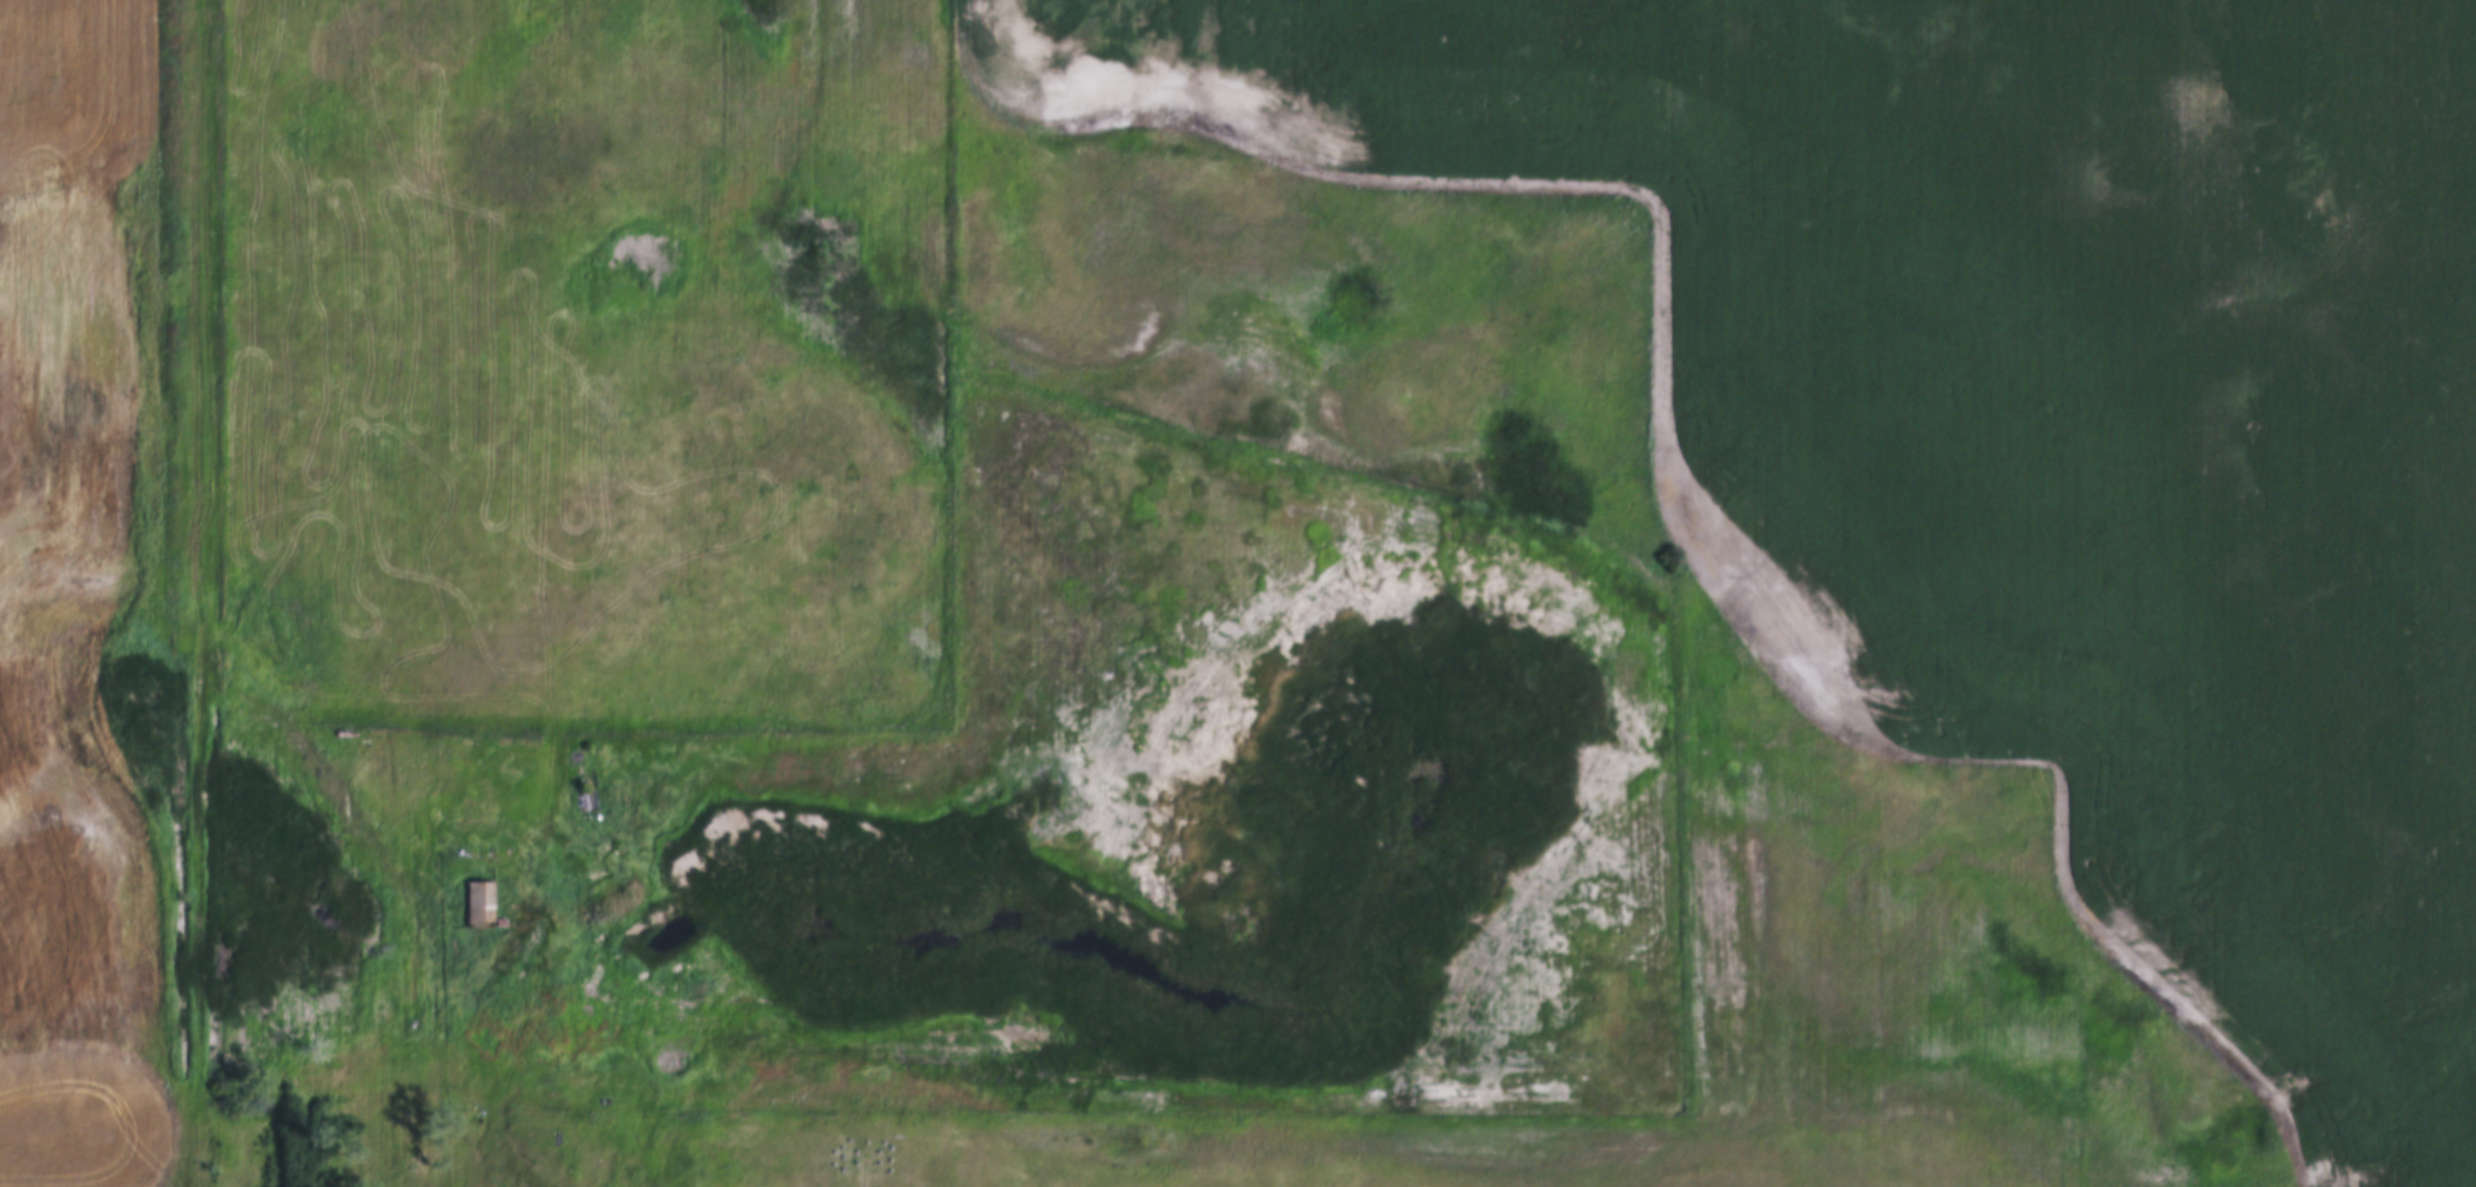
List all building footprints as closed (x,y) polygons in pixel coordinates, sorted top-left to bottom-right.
[(491,882),(463,882),(463,927),(491,927),(491,882)]
